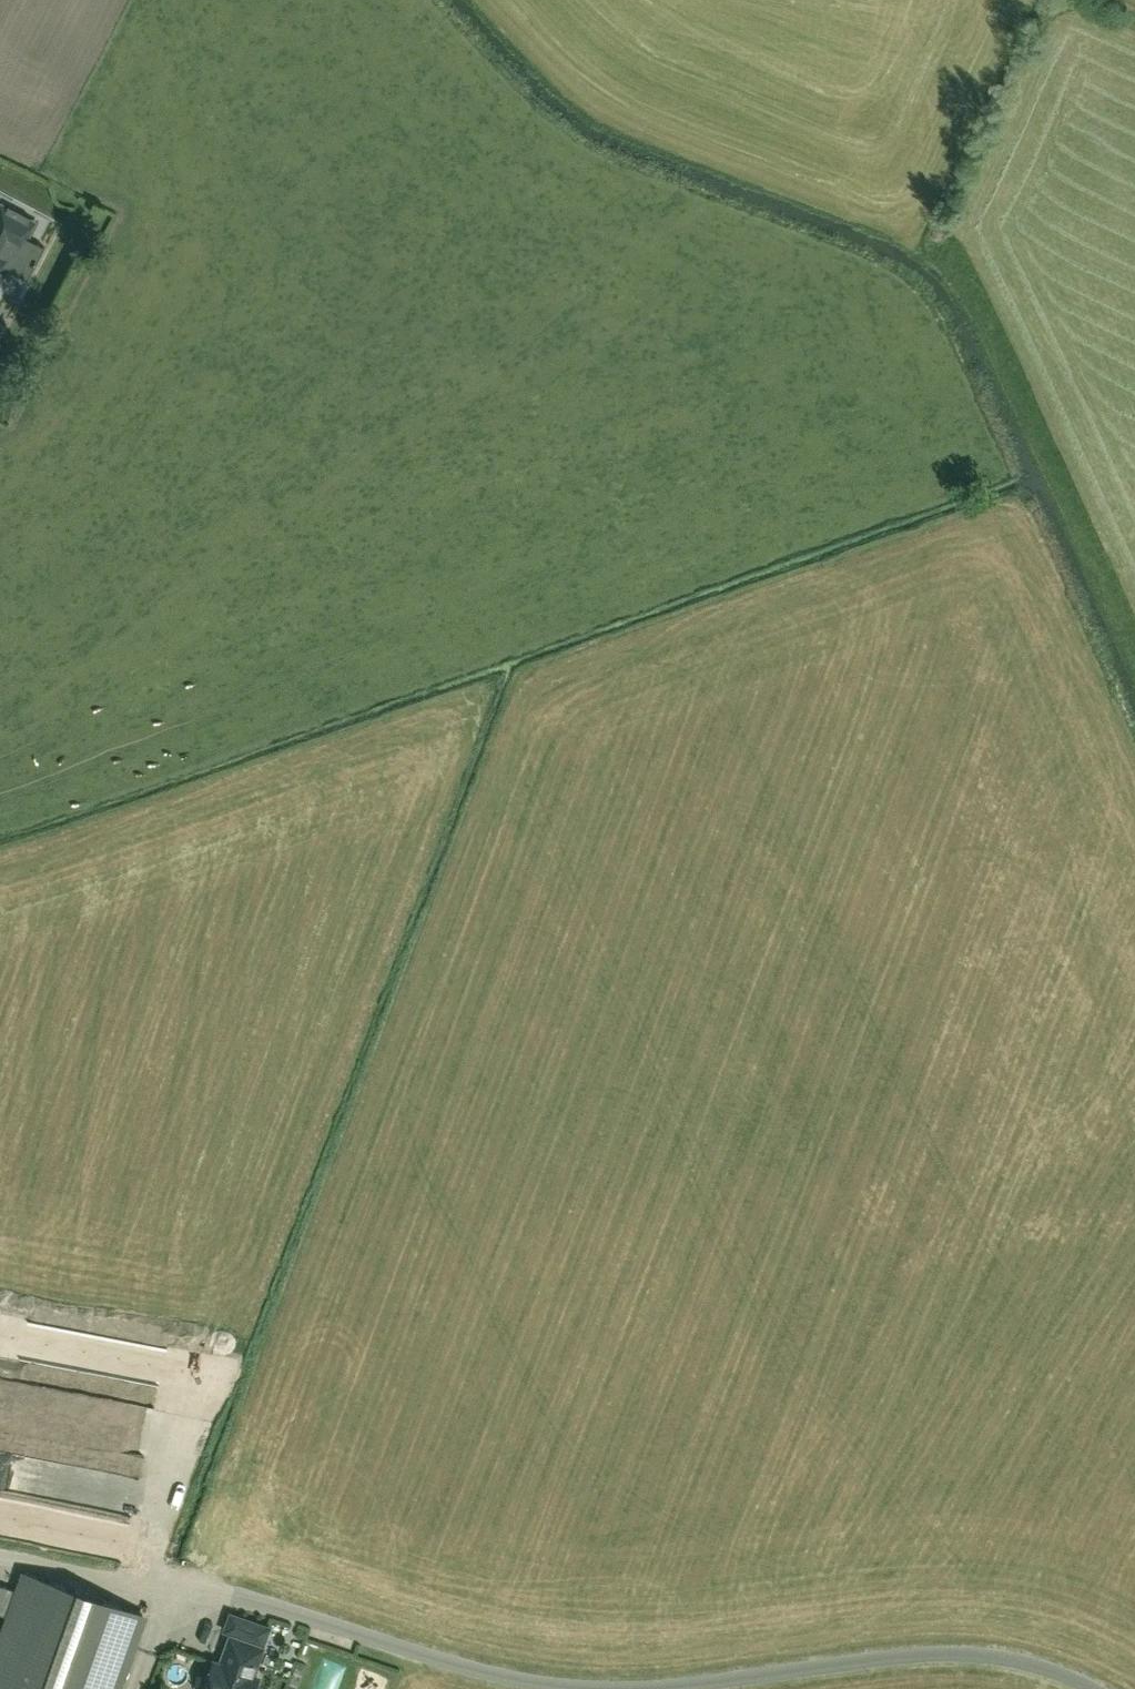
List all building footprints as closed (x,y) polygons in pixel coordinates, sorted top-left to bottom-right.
[(5,254),(2,252),(8,242),(21,249),(34,223),(2,206),(0,211),(0,264),(5,254)] [(2,1608),(13,1612),(0,1650),(0,1688),(118,1688),(145,1615),(27,1573),(21,1592),(9,1588),(0,1584),(0,1613),(2,1608)] [(231,1614),(224,1631),(264,1645),(270,1628),(231,1614)] [(274,1659),(293,1660),(294,1632),(275,1632),(274,1659)] [(215,1662),(206,1688),(257,1688),(261,1678),(255,1676),(264,1649),(233,1638),(223,1665),(215,1662)]
